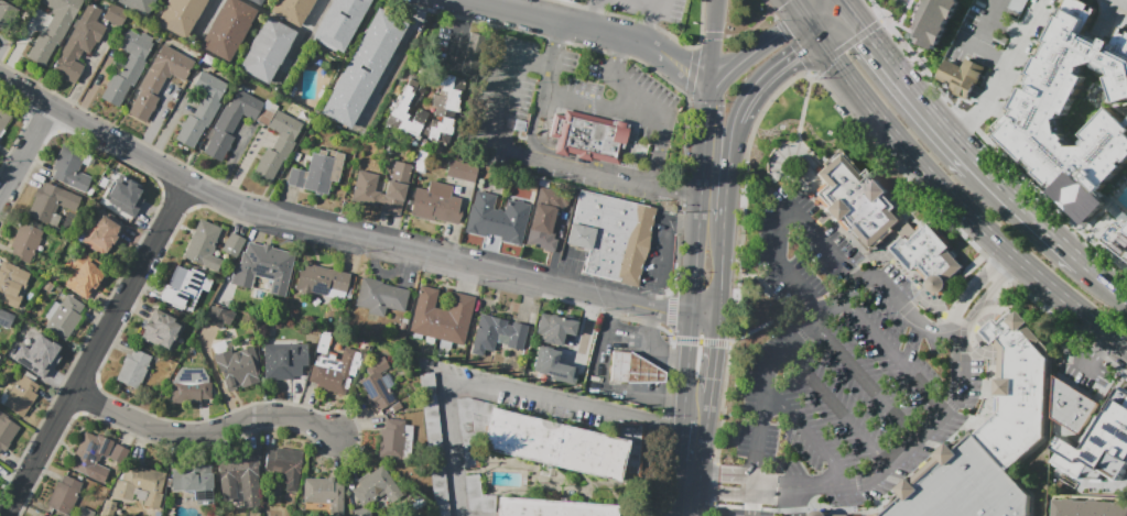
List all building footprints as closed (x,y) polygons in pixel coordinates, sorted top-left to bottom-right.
[(4,32),(0,29),(0,0),(3,0),(18,8),(4,32)] [(42,2),(43,0),(83,0),(85,1),(47,68),(25,56),(40,31),(43,33),(53,15),(50,13),(53,9),(42,2)] [(116,1),(116,0),(155,0),(145,18),(116,1)] [(155,23),(168,0),(208,0),(186,40),(155,23)] [(199,45),(224,0),(236,0),(257,12),(229,62),(199,45)] [(270,11),(276,0),(315,0),(300,28),(270,11)] [(312,36),(332,0),(371,0),(342,53),(312,36)] [(904,28),(911,31),(908,39),(940,51),(958,0),(915,0),(904,28)] [(1025,80),(1065,0),(1082,0),(1088,3),(1088,4),(1095,8),(1083,34),(1099,43),(1103,36),(1112,41),(1118,26),(1126,31),(1126,99),(1115,102),(1105,73),(1093,67),(1092,62),(1083,65),(1085,69),(1082,74),(1085,76),(1065,114),(1062,112),(1060,117),(1062,133),(1065,138),(1066,135),(1072,142),(1071,143),(1071,145),(1081,145),(1081,141),(1085,136),(1082,134),(1108,107),(1125,122),(1126,120),(1126,161),(1099,190),(1103,195),(1102,196),(1107,201),(1104,206),(1086,224),(1085,223),(1083,226),(1049,193),(1053,188),(1036,172),(1038,168),(1027,157),(1023,161),(991,129),(1008,112),(1021,86),(1023,87),(1027,81),(1025,80)] [(1006,8),(1010,0),(1025,0),(1018,13),(1006,8)] [(51,72),(89,2),(102,10),(96,21),(106,26),(96,44),(95,43),(89,54),(83,51),(78,59),(75,58),(74,61),(84,66),(74,85),(51,72)] [(350,130),(318,112),(378,7),(409,23),(350,130)] [(267,17),(296,33),(268,85),(238,68),(267,17)] [(100,99),(115,73),(118,75),(129,54),(118,47),(128,30),(139,35),(141,32),(153,39),(151,42),(154,44),(144,62),(147,63),(132,87),(130,86),(118,109),(100,99)] [(463,72),(476,73),(481,34),(467,32),(463,72)] [(162,44),(178,53),(183,45),(199,54),(184,81),(171,75),(169,79),(166,77),(155,97),(159,98),(144,123),(127,113),(133,102),(131,100),(162,44)] [(944,57),(961,65),(964,56),(984,65),(975,83),(974,83),(966,98),(947,90),(951,85),(935,78),(944,57)] [(202,70),(229,85),(219,102),(221,103),(207,129),(205,128),(193,150),(174,140),(181,128),(180,128),(183,121),(184,122),(188,114),(192,117),(204,95),(192,88),(202,70)] [(436,85),(438,77),(445,79),(446,75),(454,77),(453,84),(451,89),(459,91),(458,94),(460,94),(456,112),(431,107),(434,95),(446,97),(447,92),(442,90),(442,87),(436,85)] [(412,94),(415,89),(418,90),(420,86),(425,90),(419,101),(418,100),(413,108),(407,105),(405,106),(409,107),(405,113),(409,116),(405,120),(410,123),(416,112),(419,113),(421,109),(429,113),(422,125),(423,127),(416,139),(395,128),(400,121),(390,116),(393,108),(395,109),(399,102),(398,102),(399,100),(397,99),(399,95),(401,96),(408,85),(412,87),(410,91),(412,94)] [(220,163),(203,153),(210,140),(206,139),(213,128),(214,129),(227,106),(229,107),(238,89),(264,103),(254,121),(242,114),(231,135),(235,138),(220,163)] [(0,108),(0,129),(9,114),(0,108)] [(278,110),(303,124),(293,142),(295,143),(286,158),(284,157),(270,183),(252,174),(259,161),(258,161),(261,154),(262,155),(267,146),(271,149),(279,134),(268,128),(278,110)] [(566,111),(629,125),(620,166),(556,151),(559,140),(550,138),(556,116),(565,118),(566,111)] [(435,128),(436,122),(442,123),(443,118),(453,120),(451,125),(453,127),(451,134),(438,132),(436,141),(427,138),(430,127),(435,128)] [(85,195),(52,180),(55,172),(52,171),(64,142),(86,152),(78,171),(93,177),(85,195)] [(286,185),(291,167),(307,172),(312,153),(318,154),(319,150),(325,151),(326,149),(345,153),(338,183),(330,182),(327,195),(323,194),(322,196),(314,195),(315,191),(286,185)] [(839,154),(861,177),(865,174),(873,182),(879,177),(891,191),(885,198),(892,206),(890,207),(902,220),(873,249),(852,224),(843,216),(837,221),(825,209),(831,204),(824,196),(831,189),(817,174),(839,154)] [(445,177),(449,160),(478,166),(475,184),(445,177)] [(383,195),(388,180),(390,180),(394,161),(412,165),(400,216),(380,211),(381,205),(378,204),(377,206),(351,200),(358,171),(378,175),(375,190),(380,191),(380,194),(383,195)] [(109,208),(132,175),(152,189),(145,199),(142,197),(126,220),(109,208)] [(416,188),(427,190),(430,180),(455,186),(453,196),(462,198),(459,205),(463,206),(458,226),(410,215),(416,188)] [(28,216),(35,197),(33,197),(37,187),(42,189),(44,183),(82,198),(75,212),(59,206),(58,209),(57,208),(55,213),(61,216),(55,228),(28,216)] [(525,243),(539,187),(568,194),(566,206),(564,205),(562,211),(556,210),(551,232),(555,232),(553,239),(556,239),(554,253),(543,250),(543,248),(525,243)] [(581,191),(575,216),(567,245),(589,251),(585,273),(639,287),(658,209),(581,191)] [(1105,194),(1126,216),(1126,219),(1124,224),(1119,221),(1104,206),(1107,201),(1102,196),(1103,195),(1105,194)] [(465,232),(470,204),(503,211),(506,200),(516,202),(516,200),(523,202),(523,204),(532,206),(523,245),(465,232)] [(80,243),(88,232),(90,233),(95,228),(93,226),(100,215),(113,223),(116,220),(122,224),(115,235),(117,237),(106,252),(104,250),(99,256),(80,243)] [(201,219),(221,228),(209,254),(223,260),(217,274),(183,259),(201,219)] [(1124,224),(1126,219),(1126,260),(1118,253),(1119,251),(1105,239),(1119,221),(1124,224)] [(31,265),(10,256),(13,249),(10,246),(21,221),(45,231),(31,265)] [(895,250),(914,272),(919,267),(931,282),(932,287),(935,293),(941,294),(946,293),(950,288),(950,282),(965,267),(951,252),(954,248),(932,223),(929,227),(926,223),(910,240),(907,237),(895,250)] [(221,250),(231,231),(246,239),(236,257),(221,250)] [(496,251),(499,236),(484,234),(481,249),(496,251)] [(285,298),(270,294),(270,293),(250,288),(250,289),(230,284),(235,266),(239,267),(242,252),(245,252),(247,242),(262,245),(263,243),(273,245),(272,248),(296,254),(285,298)] [(65,287),(73,273),(75,274),(76,272),(69,268),(80,251),(107,267),(87,300),(65,287)] [(18,312),(0,305),(0,265),(2,260),(34,273),(18,312)] [(302,262),(350,275),(346,294),(328,288),(326,296),(311,293),(310,297),(300,294),(301,290),(295,288),(302,262)] [(194,287),(185,307),(165,298),(169,292),(164,290),(175,265),(196,274),(196,273),(214,281),(208,293),(194,287)] [(383,318),(367,314),(368,309),(355,306),(362,277),(383,283),(382,284),(410,292),(404,312),(386,308),(383,318)] [(410,332),(422,285),(440,289),(435,307),(447,310),(453,292),(476,297),(464,345),(410,332)] [(66,295),(85,306),(79,315),(82,316),(66,341),(45,328),(50,320),(44,317),(54,301),(59,305),(61,303),(62,303),(66,295)] [(204,320),(226,328),(232,312),(210,304),(204,320)] [(884,515),(1026,515),(1028,494),(1005,470),(1042,437),(1049,359),(1038,343),(1044,337),(1033,321),(1019,304),(999,322),(997,320),(983,332),(994,344),(1001,340),(1008,349),(1007,380),(998,380),(997,396),(1001,397),(998,415),(957,451),(952,443),(939,454),(943,461),(918,483),(912,479),(898,491),(906,496),(884,515)] [(9,329),(0,325),(0,309),(14,315),(9,329)] [(541,312),(578,321),(574,337),(566,334),(563,347),(538,341),(540,333),(537,332),(541,312)] [(140,338),(144,329),(143,328),(148,320),(153,323),(158,314),(163,317),(164,314),(174,319),(173,321),(181,326),(167,352),(140,338)] [(480,314),(508,320),(507,325),(511,326),(512,321),(529,326),(522,351),(507,348),(507,345),(497,343),(494,354),(485,352),(484,358),(469,353),(480,314)] [(317,388),(318,385),(307,382),(322,330),(333,333),(327,351),(336,354),(335,358),(340,360),(344,348),(364,353),(359,370),(356,369),(354,376),(353,376),(347,396),(317,388)] [(12,360),(22,344),(32,351),(35,347),(33,345),(40,336),(51,342),(52,340),(62,347),(57,354),(59,356),(55,363),(54,362),(43,378),(12,360)] [(264,344),(307,343),(307,365),(301,365),(301,376),(293,376),(293,380),(264,381),(264,344)] [(361,350),(362,352),(364,352),(366,352),(367,352),(368,350),(369,349),(369,347),(368,345),(367,344),(366,343),(364,343),(362,344),(361,345),(360,347),(360,349),(361,350)] [(539,344),(562,351),(559,363),(579,369),(575,385),(550,378),(550,375),(532,371),(539,344)] [(214,355),(229,349),(231,354),(239,352),(238,351),(251,345),(262,374),(258,376),(260,381),(240,388),(240,387),(225,393),(224,387),(225,387),(214,355)] [(133,349),(152,356),(138,389),(116,381),(123,362),(127,353),(131,354),(133,349)] [(664,373),(664,382),(628,382),(628,383),(610,382),(613,351),(631,352),(664,373)] [(358,382),(368,376),(364,369),(372,364),(371,363),(383,356),(390,370),(381,374),(382,377),(388,374),(394,385),(390,388),(392,393),(395,392),(399,398),(395,399),(397,402),(376,414),(372,408),(371,409),(366,398),(367,397),(358,382)] [(171,404),(171,380),(174,380),(181,369),(204,369),(207,376),(210,376),(210,399),(201,399),(201,404),(171,404)] [(23,417),(0,403),(0,398),(10,383),(14,385),(17,381),(18,382),(22,375),(40,386),(35,393),(37,395),(23,417)] [(1098,404),(1079,436),(1063,426),(1051,418),(1053,375),(1098,404)] [(434,384),(422,385),(427,444),(439,443),(434,384)] [(1120,385),(1126,389),(1126,466),(1118,480),(1104,471),(1101,477),(1087,477),(1084,475),(1083,477),(1055,461),(1062,450),(1056,447),(1063,436),(1085,449),(1109,409),(1106,407),(1120,385)] [(455,404),(459,432),(486,428),(482,400),(455,404)] [(395,413),(391,406),(399,402),(402,408),(395,413)] [(619,438),(619,426),(644,427),(641,477),(626,476),(627,468),(622,468),(618,482),(487,449),(498,408),(619,438)] [(18,422),(0,452),(0,412),(18,422)] [(380,429),(383,429),(384,418),(405,420),(402,461),(378,459),(380,429)] [(616,422),(617,431),(643,431),(643,421),(616,422)] [(84,431),(97,436),(98,433),(115,440),(107,458),(101,455),(98,464),(107,468),(104,476),(90,471),(88,476),(72,470),(76,460),(74,459),(84,431)] [(120,464),(128,450),(114,443),(106,457),(120,464)] [(268,450),(275,451),(275,448),(303,452),(297,494),(285,493),(286,484),(283,483),(285,473),(272,472),(272,473),(264,472),(268,450)] [(217,459),(259,453),(261,471),(259,472),(260,480),(257,480),(260,506),(243,507),(241,483),(235,484),(238,502),(224,504),(217,459)] [(167,475),(158,509),(142,505),(143,501),(136,498),(137,495),(133,494),(131,502),(112,495),(117,479),(121,481),(127,462),(167,475)] [(443,463),(430,464),(433,488),(435,488),(438,515),(448,515),(443,463)] [(212,464),(215,499),(195,502),(194,491),(182,492),(181,475),(186,475),(187,472),(193,472),(192,465),(212,464)] [(351,491),(359,485),(356,480),(368,472),(370,474),(382,465),(402,494),(390,503),(384,493),(364,507),(351,491)] [(68,515),(46,506),(57,481),(61,483),(64,474),(84,483),(68,515)] [(480,495),(478,474),(464,475),(468,511),(489,509),(487,494),(480,495)] [(303,479),(327,479),(327,476),(335,476),(335,482),(344,482),(343,515),(329,515),(329,503),(303,502),(303,479)] [(638,506),(637,515),(497,515),(498,497),(638,506)] [(1052,499),(1126,503),(1126,515),(1051,515),(1052,499)] [(369,507),(371,515),(355,515),(354,510),(369,507)]
